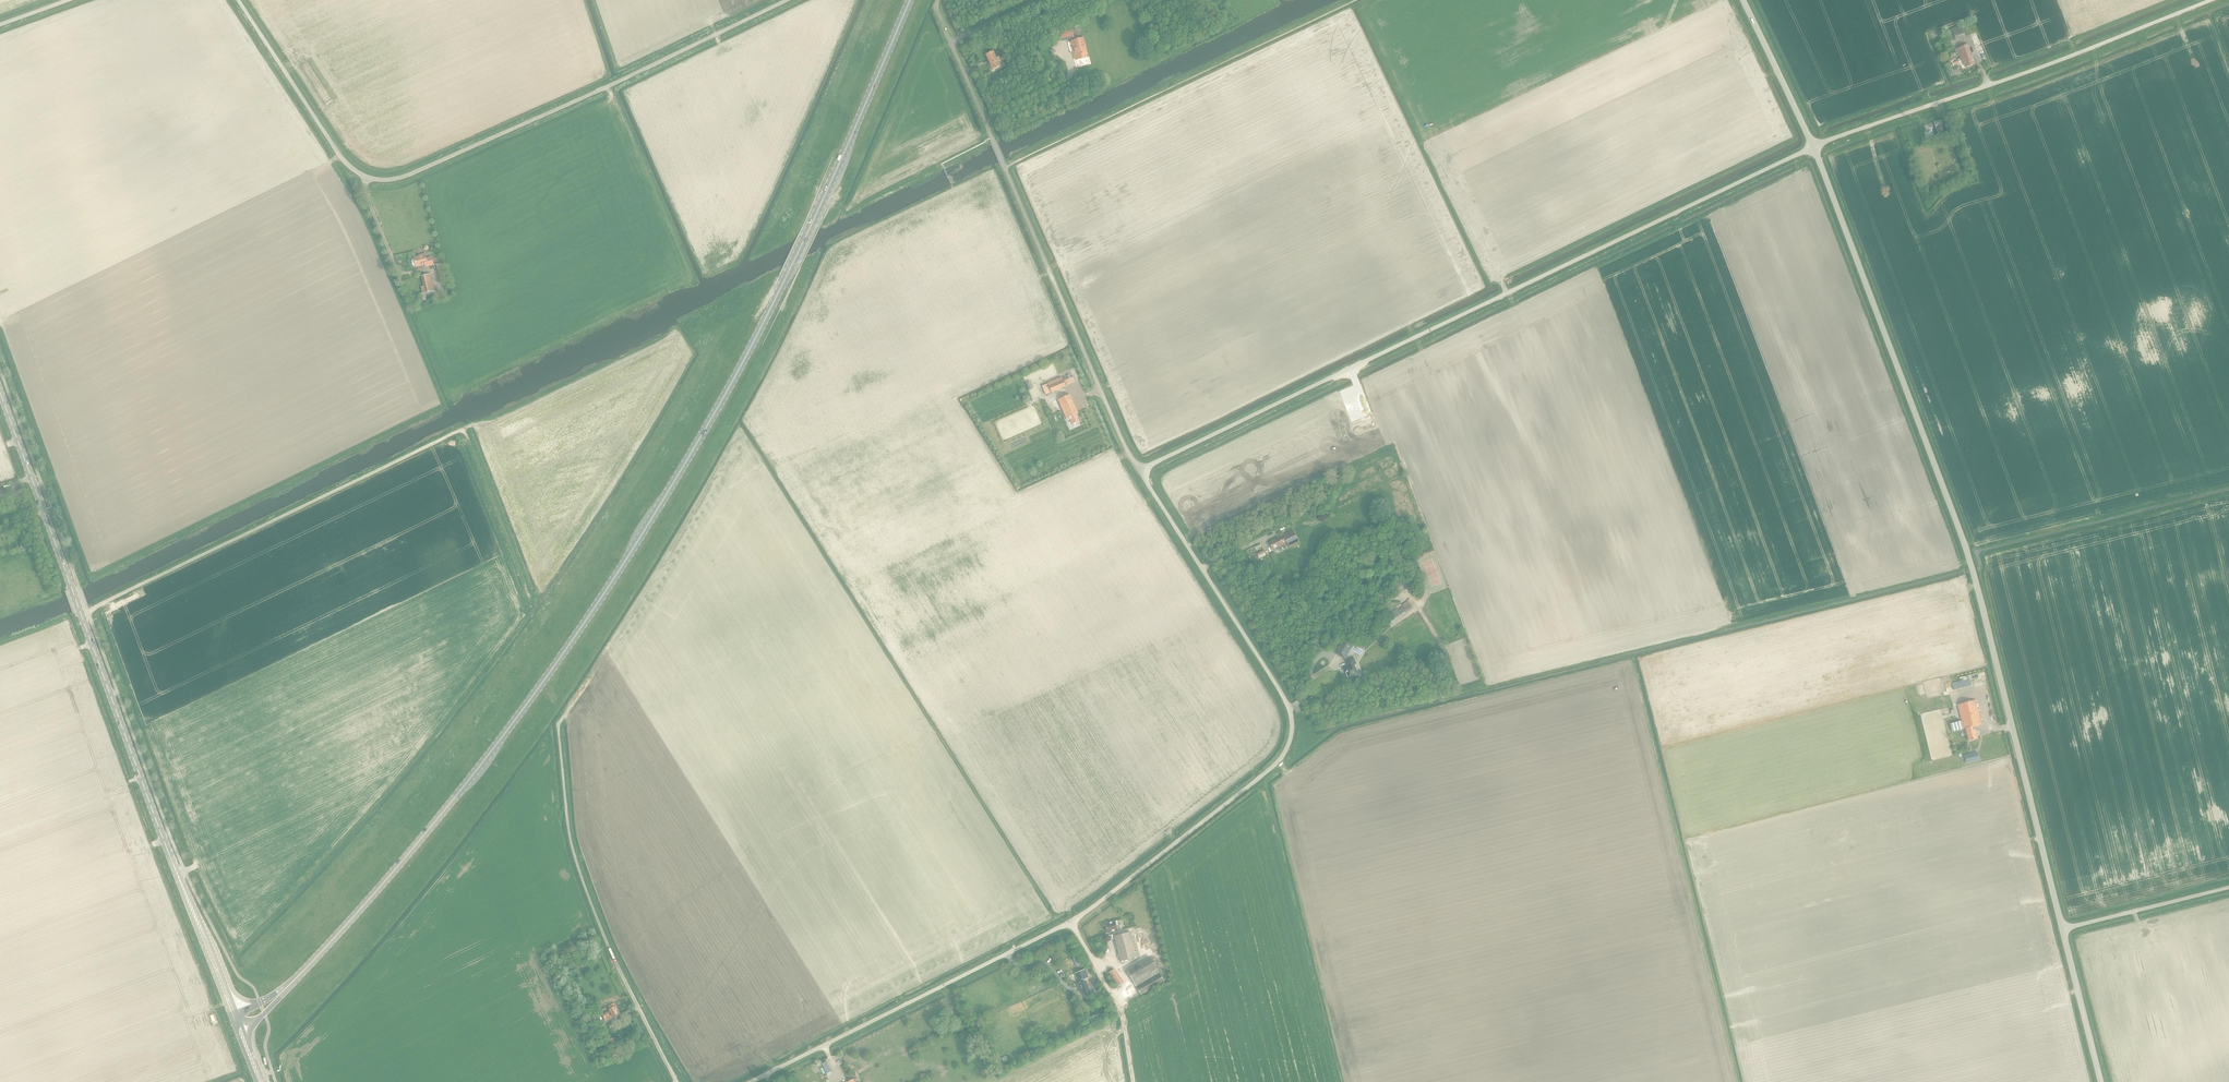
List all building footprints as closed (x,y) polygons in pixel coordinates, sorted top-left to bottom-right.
[(1056,28),(1059,40),(1073,37),(1070,25),(1056,28)] [(1947,31),(1951,41),(1965,36),(1961,25),(1952,29),(1947,31)] [(1071,41),(1075,60),(1088,57),(1083,38),(1071,41)] [(1960,59),(1962,63),(1964,62),(1966,67),(1974,64),(1972,59),(1973,59),(1968,44),(1957,48),(1960,59)] [(999,56),(996,58),(993,51),(985,55),(992,70),(1000,67),(999,64),(1002,63),(1001,62),(1005,60),(1004,56),(999,58),(999,56)] [(1934,122),(1937,133),(1944,130),(1941,120),(1934,122)] [(432,257),(426,258),(426,256),(425,253),(418,255),(419,257),(414,258),(414,259),(413,260),(412,261),(413,266),(415,267),(416,266),(417,267),(425,265),(426,267),(434,265),(432,257)] [(436,264),(441,281),(447,280),(442,263),(436,264)] [(422,288),(423,293),(435,291),(431,275),(422,277),(424,287),(422,288)] [(1063,381),(1062,377),(1047,383),(1051,393),(1066,386),(1063,381)] [(1076,382),(1073,377),(1063,381),(1066,386),(1076,382)] [(1072,424),(1079,421),(1076,414),(1078,413),(1069,394),(1058,400),(1066,418),(1069,417),(1072,424)] [(19,531),(21,539),(30,536),(27,528),(19,531)] [(1287,542),(1289,546),(1299,541),(1293,531),(1269,542),(1273,549),(1287,542)] [(1411,595),(1411,596),(1416,592),(1414,589),(1411,585),(1406,588),(1411,595)] [(1405,618),(1402,615),(1413,607),(1408,600),(1407,601),(1402,604),(1402,605),(1404,607),(1399,611),(1398,608),(1397,608),(1383,618),(1384,619),(1391,628),(1405,618)] [(1336,653),(1345,658),(1353,643),(1345,638),(1336,653)] [(1351,680),(1359,677),(1354,665),(1356,664),(1353,657),(1346,661),(1348,665),(1343,667),(1348,677),(1350,676),(1351,680)] [(1952,684),(1954,690),(1972,685),(1970,680),(1952,684)] [(1975,730),(1973,730),(1972,727),(1982,724),(1975,700),(1958,705),(1962,720),(1950,723),(1952,731),(1964,728),(1964,729),(1966,728),(1969,741),(1977,739),(1975,730)] [(1977,752),(1964,755),(1966,763),(1979,759),(1977,752)] [(1104,923),(1107,934),(1121,930),(1118,920),(1104,923)] [(1114,936),(1120,961),(1137,957),(1130,932),(1114,936)] [(1126,970),(1136,987),(1159,973),(1149,957),(1126,970)] [(1108,972),(1117,987),(1124,983),(1115,968),(1108,972)] [(1082,991),(1083,993),(1089,991),(1085,978),(1088,977),(1085,969),(1076,973),(1079,981),(1075,982),(1079,993),(1082,991)] [(1137,990),(1140,995),(1163,981),(1160,976),(1137,990)] [(1093,997),(1095,1000),(1105,996),(1101,988),(1096,991),(1098,995),(1093,997)] [(611,1015),(612,1018),(619,1015),(616,1006),(609,1009),(610,1012),(603,1015),(604,1019),(611,1015)] [(588,1015),(592,1023),(597,1020),(594,1012),(588,1015)]
